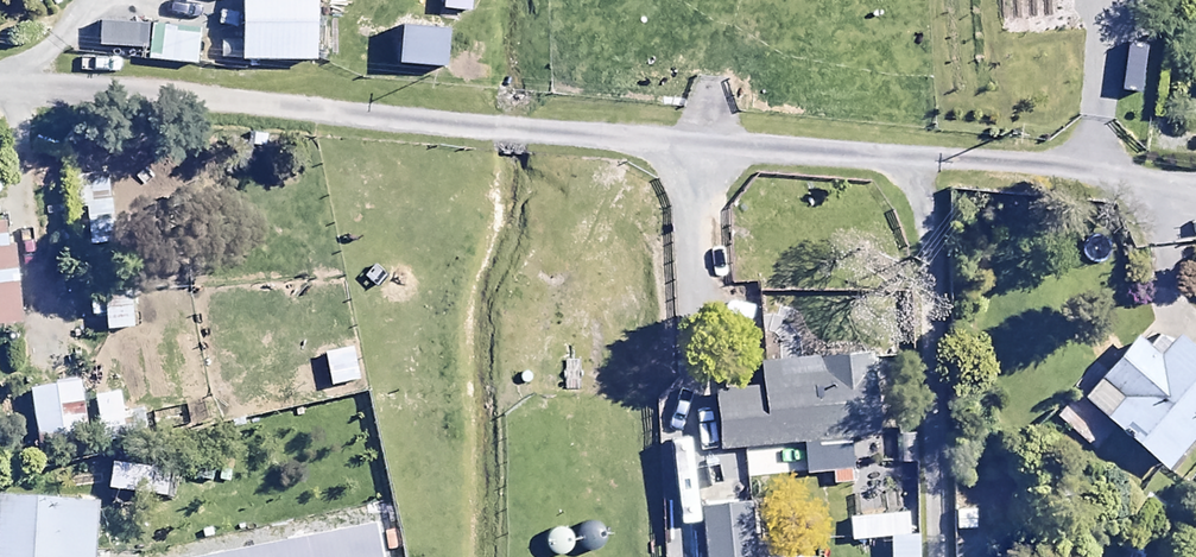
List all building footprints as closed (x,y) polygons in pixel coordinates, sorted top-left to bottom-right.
[(242,60),(317,60),(317,0),(242,0),(242,60)] [(107,198),(106,164),(71,165),(73,199),(107,198)] [(20,322),(10,218),(0,219),(0,323),(20,322)] [(131,286),(103,288),(105,328),(132,327),(131,286)] [(1165,327),(1147,347),(1136,337),(1083,397),(1164,469),(1195,434),(1195,355),(1165,327)] [(877,434),(870,354),(761,363),(763,386),(716,391),(721,448),(877,434)] [(83,427),(79,380),(29,385),(33,432),(83,427)] [(1104,432),(1063,396),(1049,412),(1091,447),(1104,432)] [(0,498),(0,556),(94,556),(96,502),(0,498)] [(702,507),(704,556),(753,556),(751,505),(702,507)] [(908,534),(907,512),(848,516),(849,538),(908,534)]
